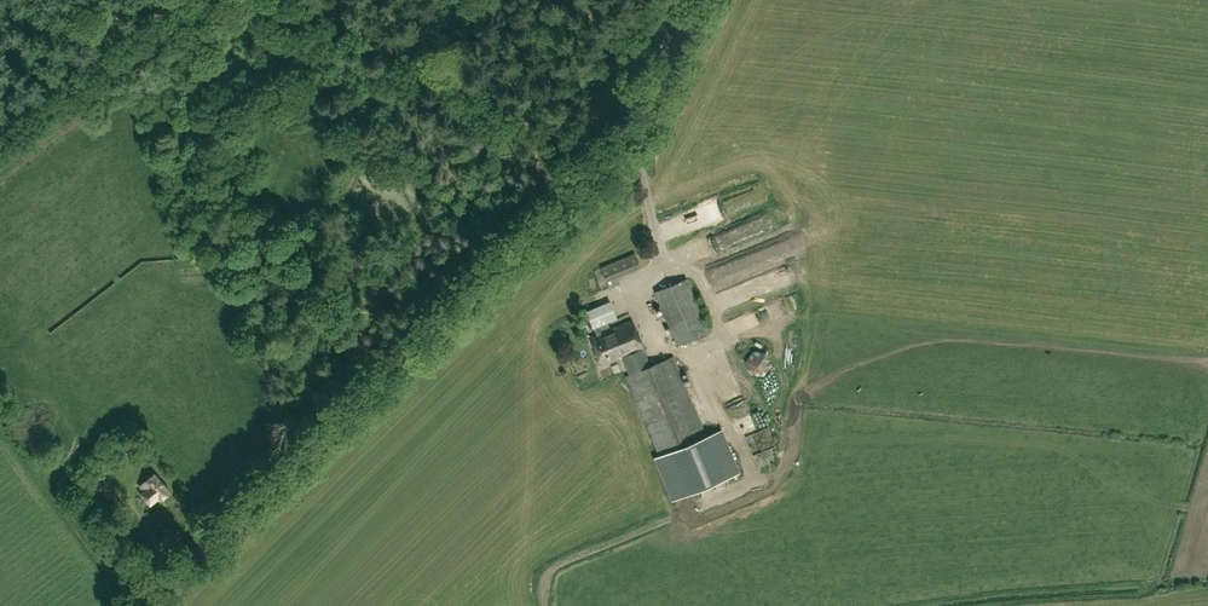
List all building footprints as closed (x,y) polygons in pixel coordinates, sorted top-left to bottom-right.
[(753,195),(767,193),(766,186),(752,188),(753,195)] [(709,257),(701,259),(709,285),(797,257),(789,232),(709,258),(709,257)] [(601,268),(607,281),(610,288),(620,284),(617,277),(641,267),(635,254),(601,268)] [(686,279),(655,292),(677,345),(709,332),(686,279)] [(634,289),(595,306),(600,317),(639,301),(634,289)] [(602,366),(625,357),(643,349),(644,348),(632,319),(610,328),(607,321),(594,327),(597,334),(591,337),(602,366)] [(753,355),(758,355),(758,365),(771,365),(771,349),(765,348),(765,339),(753,339),(753,355)] [(650,366),(643,349),(625,357),(632,373),(626,376),(660,456),(656,457),(673,499),(738,472),(720,431),(707,436),(673,356),(650,366)] [(778,399),(770,403),(774,409),(781,405),(778,399)] [(753,443),(777,436),(772,417),(748,424),(753,443)] [(169,491),(155,475),(141,487),(145,492),(143,494),(151,503),(159,495),(161,497),(169,491)] [(98,491),(107,502),(114,495),(105,485),(98,491)]
